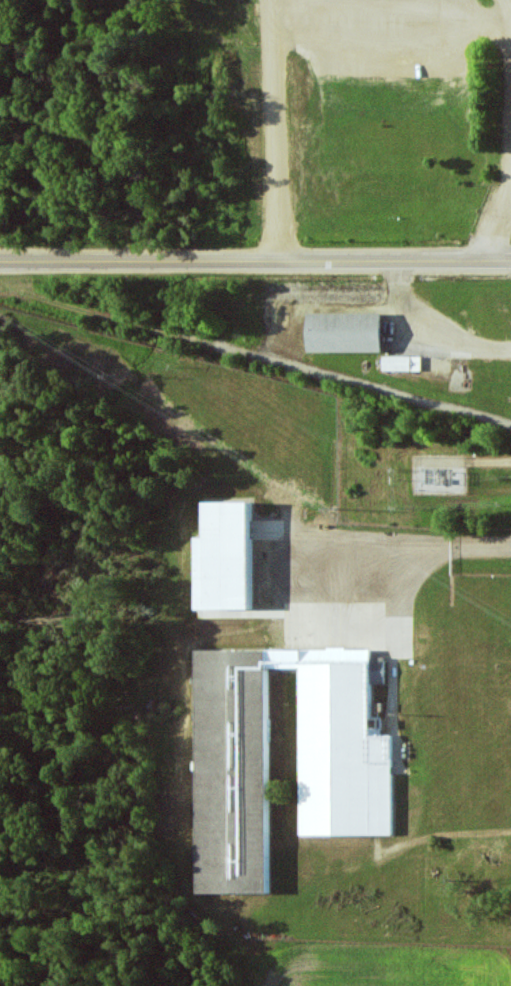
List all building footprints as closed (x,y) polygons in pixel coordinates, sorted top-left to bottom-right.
[(311,315),(312,355),(387,354),(387,314),(311,315)] [(421,357),(382,356),(382,371),(421,371),(421,357)] [(252,504),(203,503),(203,539),(195,539),(195,611),(251,611),(252,504)] [(197,895),(270,895),(269,672),(305,672),(305,839),(396,839),(396,739),(372,739),(372,650),(197,651),(197,895)]
